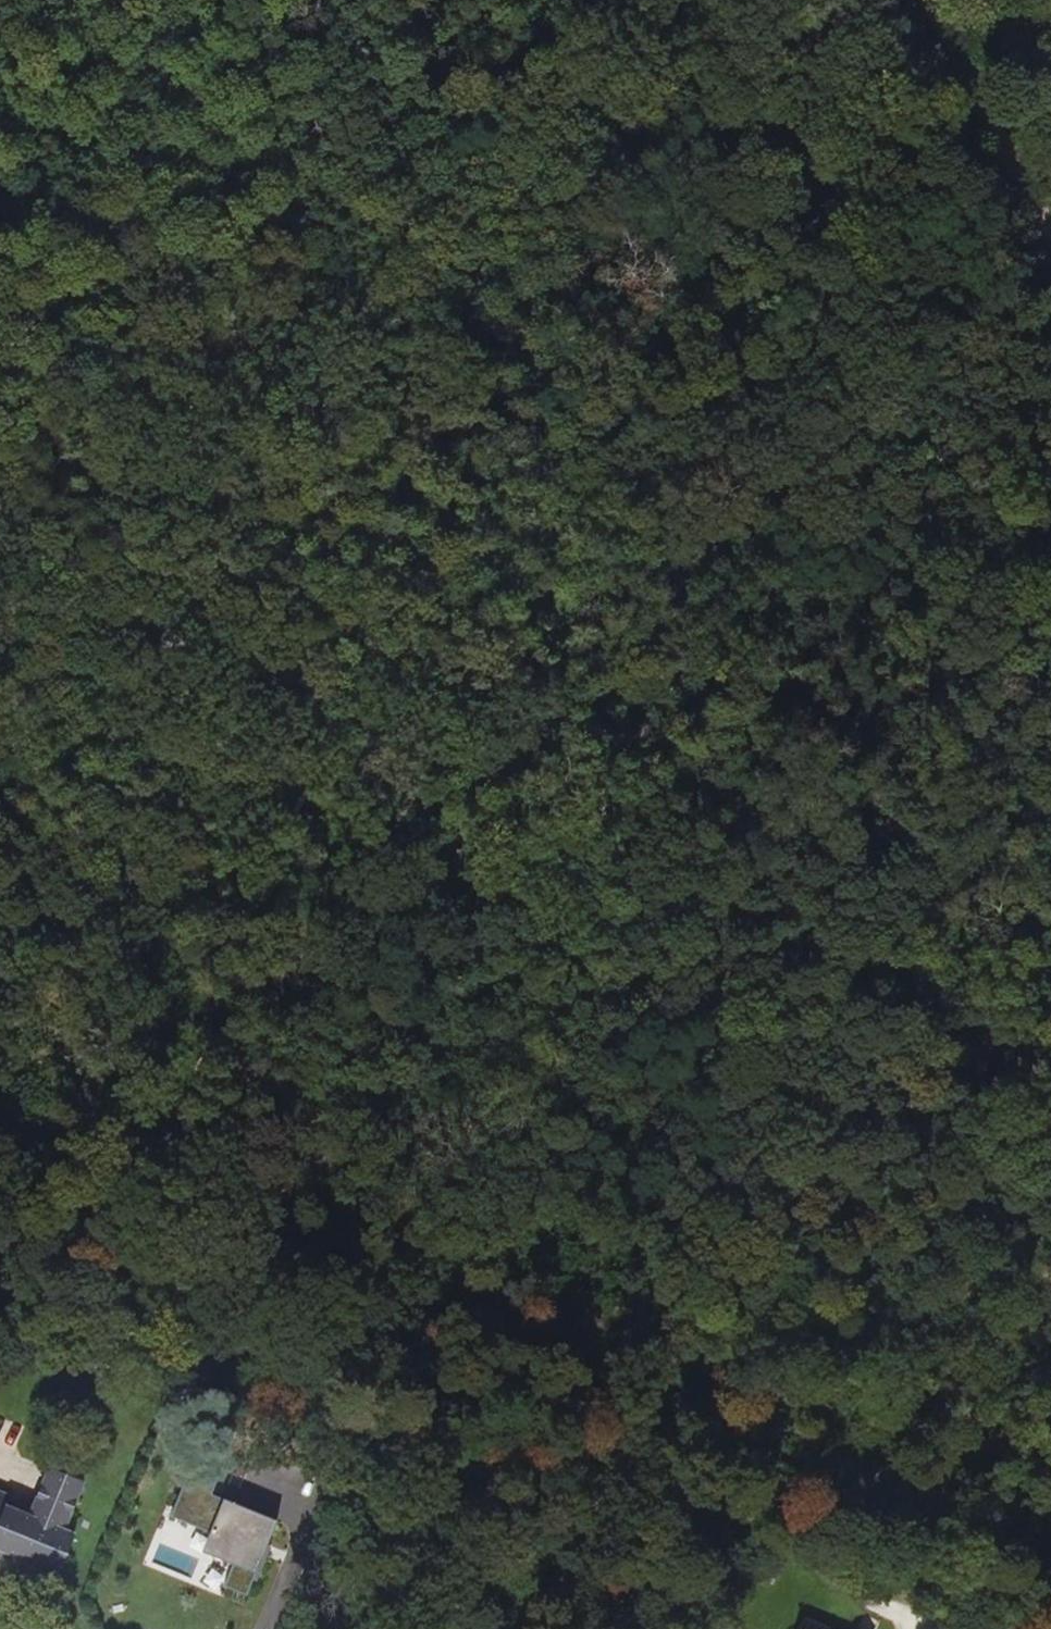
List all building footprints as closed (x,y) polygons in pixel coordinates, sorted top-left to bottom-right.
[(9,67),(0,60),(0,78),(9,67)] [(6,1495),(0,1493),(0,1559),(54,1580),(73,1537),(65,1534),(84,1486),(44,1471),(27,1517),(2,1507),(6,1495)] [(261,1609),(293,1535),(248,1516),(227,1507),(237,1485),(210,1473),(189,1521),(186,1529),(225,1546),(222,1551),(217,1565),(248,1578),(238,1600),(261,1609)] [(227,1507),(248,1516),(257,1494),(237,1485),(227,1507)] [(178,1532),(222,1551),(225,1546),(186,1529),(189,1521),(184,1518),(178,1532)]
